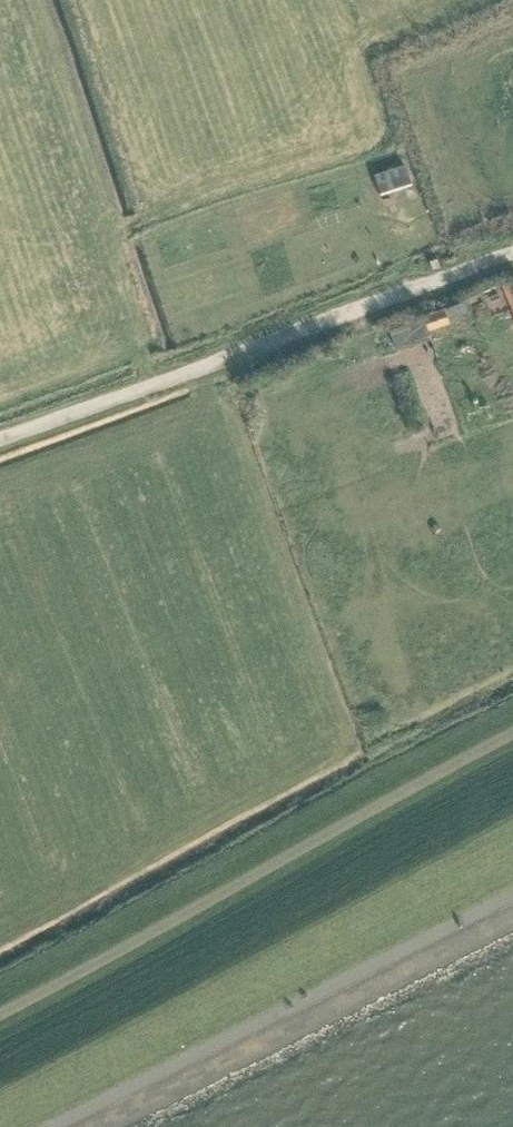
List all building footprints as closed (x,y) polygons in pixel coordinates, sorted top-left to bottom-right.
[(377,165),(381,184),(410,178),(406,159),(377,165)]
